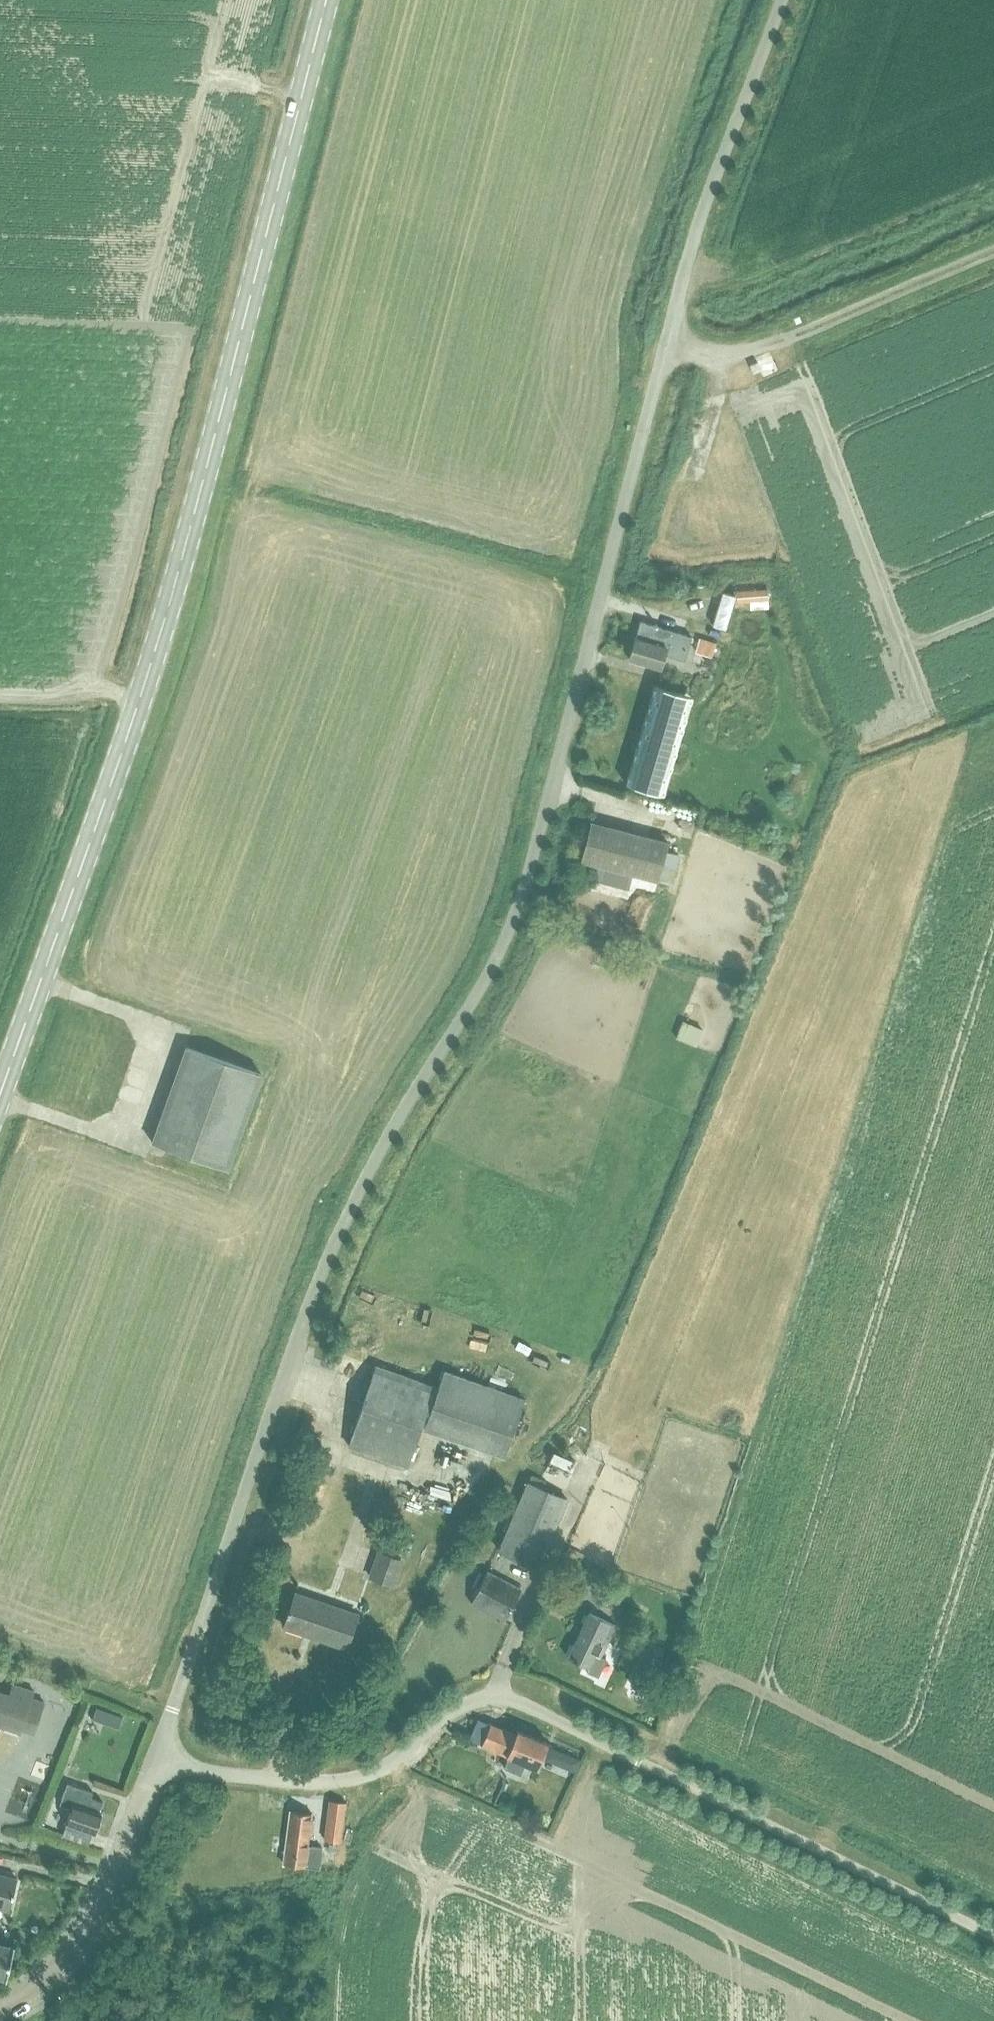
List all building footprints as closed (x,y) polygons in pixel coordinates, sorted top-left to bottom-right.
[(758,361),(750,364),(754,372),(762,369),(758,361)] [(768,589),(736,590),(736,601),(768,600),(768,589)] [(691,637),(641,622),(630,659),(660,669),(664,654),(684,660),(691,637)] [(700,637),(696,652),(712,657),(717,642),(700,637)] [(684,693),(656,685),(626,783),(664,795),(675,760),(665,757),(674,726),(675,726),(684,693)] [(591,820),(579,858),(656,880),(668,842),(591,820)] [(683,1020),(676,1036),(697,1045),(703,1029),(683,1020)] [(262,1074),(187,1047),(154,1143),(229,1169),(262,1074)] [(517,1348),(532,1354),(536,1342),(521,1336),(517,1348)] [(377,1368),(349,1446),(407,1467),(435,1389),(377,1368)] [(445,1373),(425,1429),(503,1457),(524,1402),(445,1373)] [(548,1449),(544,1468),(567,1474),(572,1456),(548,1449)] [(568,1500),(528,1483),(499,1551),(539,1568),(568,1500)] [(402,1561),(380,1553),(371,1577),(393,1585),(402,1561)] [(521,1589),(488,1572),(472,1603),(505,1621),(521,1589)] [(357,1615),(296,1594),(284,1628),(346,1649),(357,1615)] [(601,1655),(615,1624),(589,1612),(567,1658),(588,1668),(586,1671),(597,1676),(606,1658),(601,1655)] [(35,1732),(45,1702),(32,1698),(35,1691),(13,1684),(9,1695),(0,1692),(0,1726),(1,1725),(21,1732),(22,1728),(35,1732)] [(97,1707),(93,1719),(105,1723),(109,1711),(97,1707)] [(492,1725),(483,1746),(508,1757),(503,1767),(519,1774),(524,1765),(535,1770),(541,1757),(547,1743),(518,1730),(515,1736),(492,1725)] [(547,1743),(541,1757),(576,1772),(582,1759),(547,1743)] [(95,1834),(103,1812),(100,1811),(104,1800),(92,1795),(94,1789),(66,1778),(57,1801),(70,1806),(59,1834),(88,1845),(92,1833),(95,1834)] [(347,1799),(329,1797),(325,1837),(342,1839),(347,1799)] [(312,1814),(289,1811),(282,1863),(318,1868),(321,1847),(308,1845),(312,1814)] [(6,1909),(10,1909),(10,1910),(10,1909),(13,1897),(18,1878),(0,1874),(0,1907),(6,1909)] [(7,1977),(11,1961),(14,1945),(13,1944),(0,1941),(0,1976),(7,1977)]
